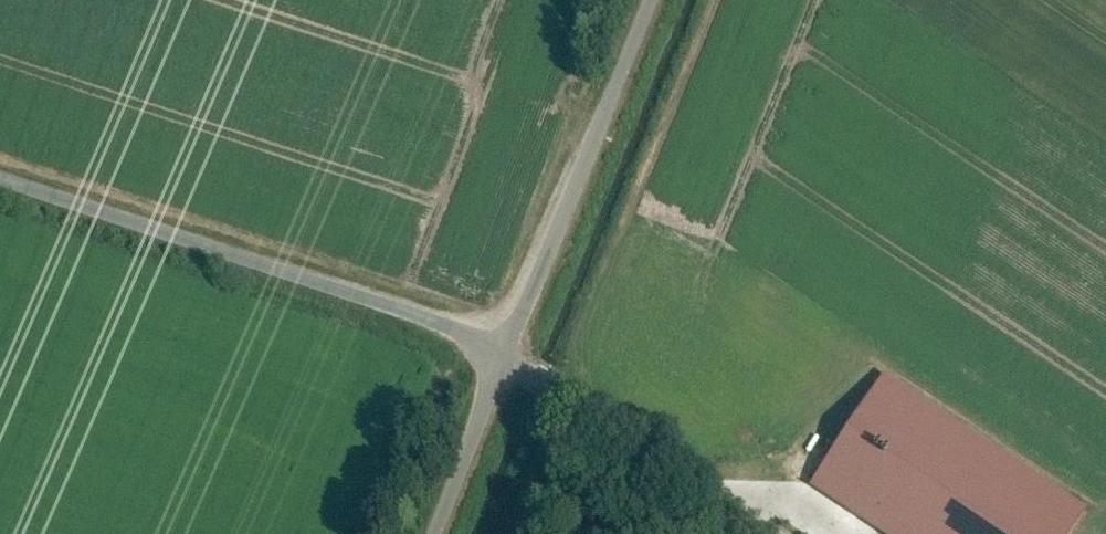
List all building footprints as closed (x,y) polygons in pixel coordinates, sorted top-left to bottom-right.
[(870,533),(1059,533),(1080,499),(865,374),(797,492),(870,533)]
